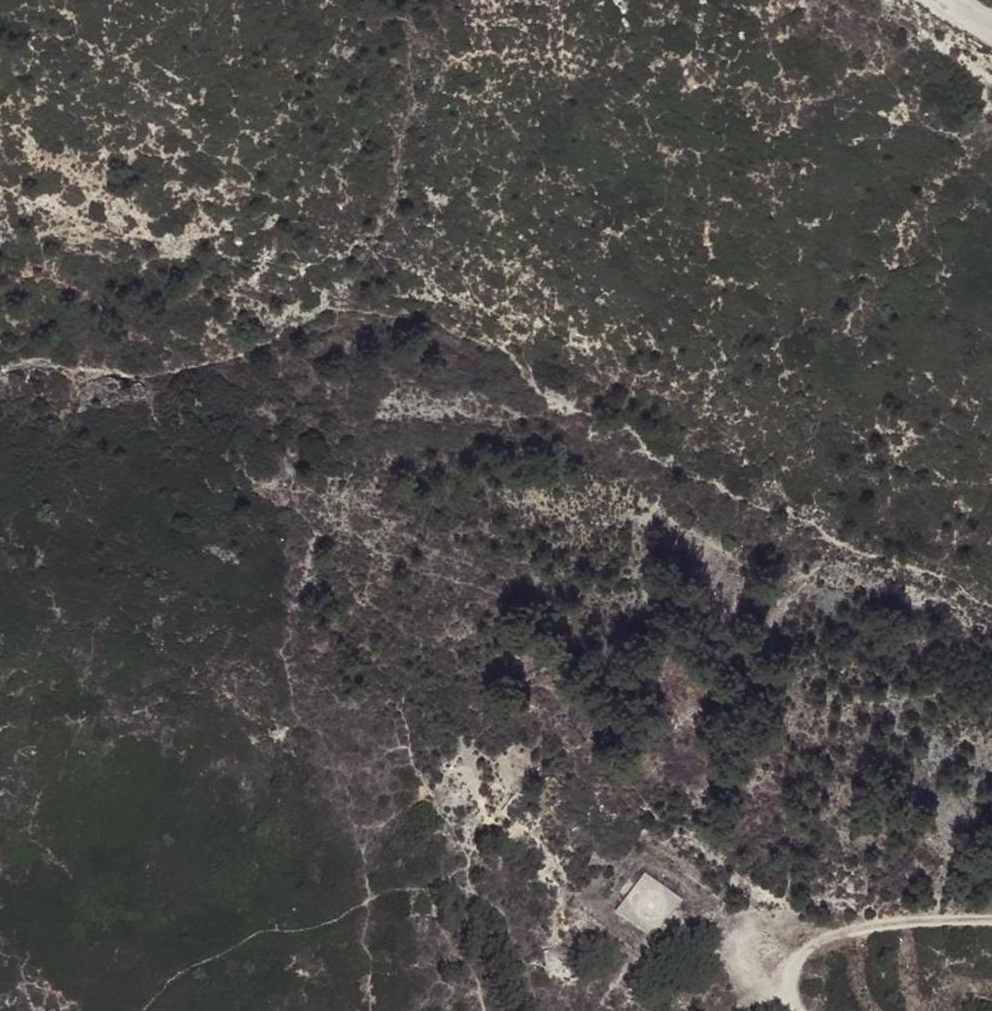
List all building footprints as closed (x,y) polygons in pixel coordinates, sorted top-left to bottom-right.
[(642,870),(621,906),(662,929),(683,893),(642,870)]
